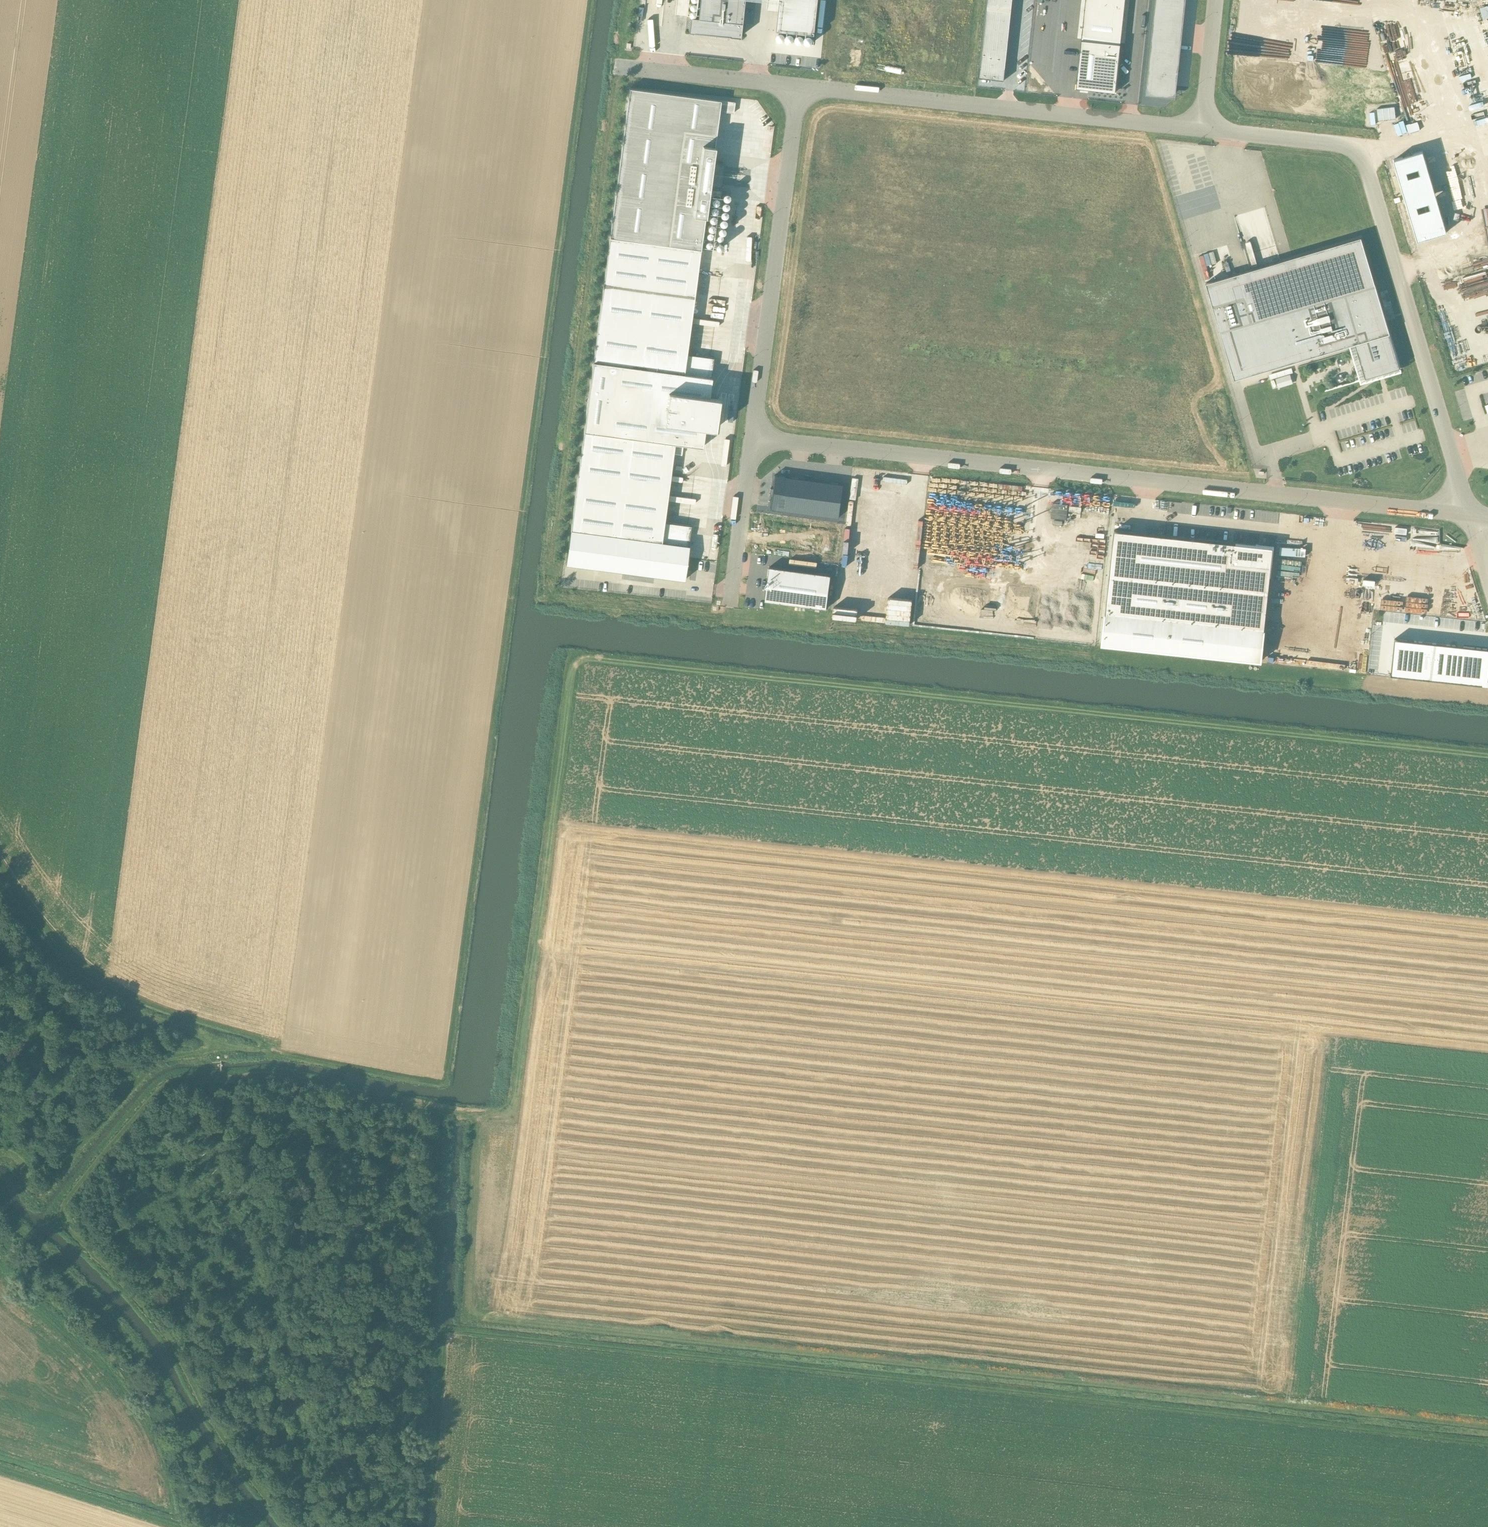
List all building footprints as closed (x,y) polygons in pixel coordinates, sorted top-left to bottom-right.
[(697,17),(690,17),(688,32),(740,37),(744,0),(699,0),(697,17)] [(778,30),(815,34),(819,0),(781,0),(778,30)] [(979,77),(1004,80),(1013,0),(987,0),(979,77)] [(1076,88),(1115,92),(1125,0),(1086,0),(1076,88)] [(1146,95),(1175,98),(1186,0),(1156,0),(1146,95)] [(629,89),(566,564),(684,580),(686,567),(687,558),(691,526),(664,522),(673,454),(682,455),(683,445),(702,447),(705,428),(715,429),(719,398),(709,397),(712,377),(711,377),(684,374),(686,355),(700,250),(715,136),(716,136),(719,111),(733,113),(735,102),(629,89)] [(1422,151),(1393,160),(1417,240),(1446,232),(1422,151)] [(1361,237),(1206,283),(1235,379),(1350,345),(1360,380),(1401,368),(1361,237)] [(770,488),(770,494),(772,494),(770,508),(839,518),(843,484),(774,475),(772,489),(770,488)] [(1053,494),(1051,508),(1064,509),(1064,495),(1053,494)] [(1114,530),(1102,644),(1261,661),(1273,547),(1114,530)] [(770,566),(765,600),(827,608),(831,575),(770,566)] [(1394,639),(1390,675),(1483,685),(1487,649),(1394,639)]
